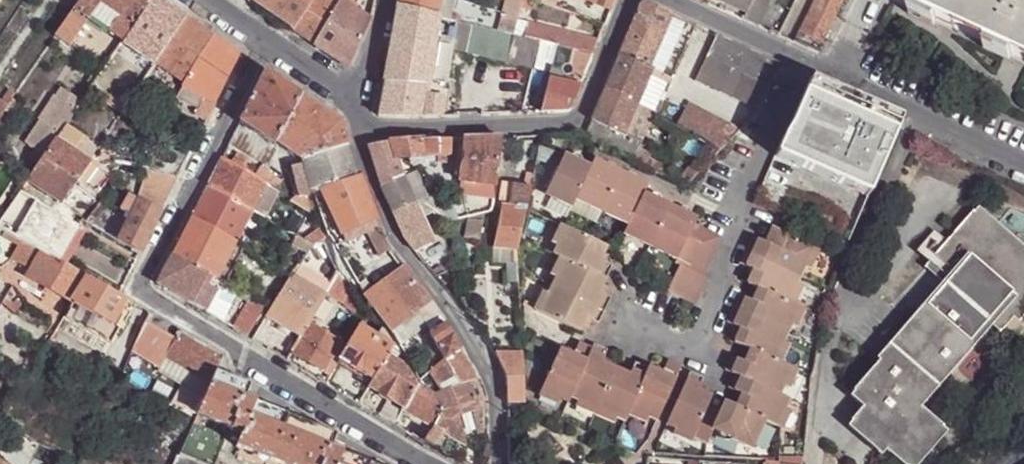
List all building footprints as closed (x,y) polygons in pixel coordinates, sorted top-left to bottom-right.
[(74,7),(71,11),(54,37),(67,47),(97,4),(119,19),(110,33),(123,41),(128,34),(150,0),(79,0),(74,7)] [(159,0),(150,0),(128,34),(161,56),(186,19),(159,0)] [(292,30),(312,0),(251,0),(250,2),(292,30)] [(313,45),(337,5),(332,1),(330,0),(312,0),(292,30),(313,45)] [(375,3),(368,0),(367,0),(364,0),(359,13),(371,21),(375,3)] [(397,8),(435,18),(439,0),(399,0),(397,8)] [(521,9),(522,0),(508,0),(505,10),(512,11),(511,16),(519,18),(521,9)] [(535,0),(522,0),(521,9),(530,13),(535,0)] [(604,8),(601,16),(607,19),(614,0),(586,0),(604,8)] [(750,6),(743,19),(758,26),(770,2),(766,0),(753,0),(750,6)] [(845,0),(816,0),(796,43),(819,54),(845,0)] [(902,0),(894,0),(892,3),(1023,63),(1023,56),(902,0)] [(1023,56),(1023,0),(902,0),(1023,56)] [(349,68),(371,21),(359,13),(340,1),(337,5),(313,45),(349,68)] [(639,6),(605,89),(639,103),(653,69),(647,67),(670,13),(647,3),(647,2),(642,3),(639,6)] [(71,11),(74,7),(69,3),(66,8),(71,11)] [(435,18),(397,8),(390,45),(378,116),(422,117),(429,74),(438,19),(435,18)] [(683,19),(670,13),(647,67),(653,69),(657,71),(659,67),(663,68),(683,19)] [(511,16),(510,16),(506,35),(515,37),(518,21),(519,18),(511,16)] [(212,36),(186,19),(161,56),(155,64),(186,82),(212,36)] [(429,74),(447,77),(451,50),(452,47),(450,47),(455,23),(450,22),(438,19),(429,74)] [(528,24),(518,21),(515,37),(524,39),(528,24)] [(468,54),(474,28),(461,24),(458,24),(455,23),(450,47),(452,47),(451,50),(468,54)] [(598,41),(528,24),(524,39),(553,46),(557,47),(592,55),(598,41)] [(515,37),(506,35),(474,28),(468,54),(535,70),(548,67),(552,53),(553,46),(524,39),(515,37)] [(759,110),(777,63),(716,35),(694,81),(759,110)] [(240,55),(212,36),(186,82),(178,94),(177,96),(198,109),(195,115),(204,120),(206,121),(240,55)] [(592,55),(557,47),(556,54),(549,80),(550,81),(579,87),(592,55)] [(660,78),(662,73),(664,69),(663,68),(659,67),(657,71),(658,71),(656,77),(660,78)] [(653,69),(639,103),(655,112),(672,77),(662,73),(660,78),(656,77),(658,71),(657,71),(653,69)] [(265,71),(229,142),(263,162),(274,141),(300,95),(265,71)] [(116,85),(100,74),(93,85),(106,94),(109,95),(110,94),(116,85)] [(429,74),(422,117),(440,117),(447,77),(429,74)] [(901,120),(809,78),(802,91),(775,156),(868,197),(901,120)] [(572,106),(579,87),(550,81),(540,113),(562,112),(563,111),(572,106)] [(64,128),(79,106),(70,99),(75,91),(65,84),(60,93),(65,97),(47,123),(41,119),(25,144),(35,151),(29,159),(38,165),(56,139),(64,128)] [(605,89),(584,137),(584,139),(616,155),(639,103),(605,89)] [(79,106),(84,97),(75,91),(70,99),(79,106)] [(40,119),(41,119),(47,123),(65,97),(60,93),(58,92),(40,119)] [(13,97),(8,94),(7,97),(6,96),(2,102),(0,101),(0,116),(13,97)] [(126,106),(110,94),(109,95),(106,94),(101,100),(121,114),(126,106)] [(302,159),(349,144),(340,121),(300,95),(274,141),(302,159)] [(639,103),(616,155),(631,162),(635,154),(655,112),(639,103)] [(683,106),(671,123),(709,144),(721,127),(683,106)] [(721,127),(709,144),(718,153),(738,132),(723,124),(721,127)] [(96,151),(64,128),(56,139),(88,162),(96,151)] [(499,136),(464,138),(459,180),(461,180),(462,184),(460,194),(463,194),(466,218),(468,218),(484,213),(492,211),(499,136)] [(88,162),(56,139),(38,165),(20,191),(22,192),(26,194),(33,184),(60,203),(61,204),(73,186),(72,185),(76,181),(88,162)] [(445,139),(391,141),(396,157),(404,157),(434,155),(435,162),(445,162),(445,139)] [(396,157),(391,141),(367,145),(380,186),(402,176),(395,157),(396,157)] [(302,159),(303,164),(313,192),(322,189),(360,175),(349,144),(302,159)] [(237,153),(231,163),(243,171),(250,160),(237,153)] [(662,167),(635,154),(631,162),(658,175),(662,167)] [(574,199),(589,169),(564,157),(545,194),(571,207),(574,199)] [(221,158),(207,185),(252,210),(265,184),(255,177),(243,171),(231,163),(221,158)] [(292,198),(310,210),(316,207),(313,192),(303,164),(298,165),(297,160),(288,163),(289,167),(286,168),(288,174),(293,172),(299,194),(292,198)] [(593,161),(589,169),(574,199),(600,212),(619,174),(593,161)] [(109,177),(88,162),(76,181),(89,190),(98,192),(109,177)] [(255,177),(265,184),(276,190),(282,180),(261,167),(255,177)] [(688,185),(696,175),(689,168),(682,175),(667,168),(663,177),(680,186),(684,187),(688,185)] [(139,253),(176,179),(146,170),(140,185),(147,188),(140,200),(129,195),(121,210),(130,216),(117,240),(139,253)] [(414,204),(433,194),(418,171),(402,176),(414,204)] [(529,188),(531,174),(525,173),(523,187),(503,183),(498,209),(500,210),(492,249),(509,250),(509,265),(516,265),(515,249),(529,188)] [(646,186),(619,174),(600,212),(627,225),(642,196),(646,186)] [(360,175),(322,189),(341,233),(376,218),(360,175)] [(402,176),(380,186),(393,213),(414,204),(402,176)] [(265,184),(252,210),(265,218),(279,191),(276,190),(265,184)] [(207,185),(191,218),(235,243),(252,210),(207,185)] [(26,194),(22,192),(1,228),(41,251),(57,260),(78,225),(56,212),(49,208),(26,194)] [(443,216),(436,199),(433,194),(414,204),(393,213),(405,240),(414,252),(432,244),(421,218),(433,213),(435,220),(443,216)] [(668,209),(642,196),(627,225),(623,235),(649,247),(668,209)] [(446,222),(458,220),(449,198),(442,201),(441,197),(436,199),(443,216),(446,222)] [(313,223),(298,236),(314,244),(316,243),(325,237),(321,223),(316,207),(310,210),(313,223)] [(973,213),(1023,258),(1023,249),(978,208),(973,213)] [(695,221),(668,209),(649,247),(676,260),(692,226),(695,221)] [(252,210),(235,243),(248,251),(265,218),(252,210)] [(986,324),(990,327),(999,334),(1012,320),(1023,306),(1023,258),(973,213),(972,212),(946,242),(927,263),(923,268),(941,284),(945,287),(877,363),(851,393),(852,394),(863,404),(860,409),(849,422),(850,423),(883,453),(897,463),(910,463),(941,430),(941,429),(918,409),(914,406),(986,324)] [(483,222),(484,213),(468,218),(468,221),(483,222)] [(191,218),(173,253),(207,274),(216,279),(235,243),(191,218)] [(376,218),(341,233),(346,244),(366,234),(379,226),(376,218)] [(479,242),(483,222),(468,221),(464,241),(479,242)] [(553,256),(559,259),(605,281),(611,268),(599,262),(606,248),(558,225),(549,243),(557,247),(553,256)] [(366,234),(381,260),(392,252),(385,243),(379,226),(366,234)] [(719,239),(692,226),(676,260),(674,264),(679,266),(701,277),(719,239)] [(746,253),(799,277),(803,268),(808,271),(816,251),(771,231),(765,244),(752,239),(746,253)] [(927,263),(946,242),(934,233),(915,253),(927,263)] [(298,236),(297,235),(292,243),(307,251),(309,248),(314,244),(298,236)] [(325,237),(316,243),(320,248),(328,243),(325,237)] [(27,277),(71,303),(86,277),(57,260),(41,251),(27,277)] [(374,265),(384,280),(403,266),(392,252),(381,260),(374,265)] [(157,284),(192,304),(204,279),(207,274),(173,253),(157,284)] [(796,284),(799,277),(746,253),(741,266),(753,272),(747,285),(758,290),(792,306),(801,286),(796,284)] [(284,259),(277,269),(290,278),(293,274),(297,267),(284,259)] [(555,280),(551,288),(604,313),(610,300),(599,294),(605,281),(559,259),(550,278),(555,280)] [(517,275),(516,265),(509,265),(508,275),(517,275)] [(351,278),(362,298),(380,283),(367,266),(351,278)] [(380,283),(362,298),(390,331),(429,301),(403,266),(384,280),(380,283)] [(705,279),(701,277),(679,266),(666,292),(693,306),(705,279)] [(433,277),(443,272),(441,267),(430,273),(433,277)] [(290,278),(277,269),(269,283),(282,292),(290,278)] [(350,288),(341,270),(331,288),(369,313),(363,305),(358,301),(350,288)] [(290,278),(282,292),(267,317),(300,337),(311,321),(327,294),(293,274),(290,278)] [(116,317),(126,300),(119,296),(119,295),(118,294),(117,295),(86,277),(71,303),(115,328),(120,319),(116,317)] [(192,304),(221,321),(226,314),(221,311),(224,307),(231,292),(204,279),(192,304)] [(874,360),(877,363),(945,287),(941,284),(874,360)] [(543,294),(536,308),(534,312),(579,334),(586,320),(598,326),(604,313),(551,288),(548,296),(543,294)] [(803,311),(792,306),(758,290),(752,303),(740,297),(733,311),(786,335),(789,327),(795,330),(803,311)] [(234,329),(247,336),(265,308),(252,299),(234,329)] [(399,345),(426,325),(438,316),(429,301),(390,331),(399,345)] [(534,312),(536,308),(525,302),(523,306),(534,312)] [(1012,320),(1017,324),(1023,316),(1023,306),(1012,320)] [(782,344),(786,335),(733,311),(728,324),(740,330),(734,344),(749,351),(779,364),(787,346),(782,344)] [(374,319),(369,313),(366,318),(373,322),(374,319)] [(443,361),(458,350),(448,331),(438,316),(426,325),(432,336),(429,337),(443,361)] [(311,321),(300,337),(292,352),(331,374),(340,360),(350,344),(311,321)] [(145,323),(132,352),(160,367),(161,368),(166,358),(165,357),(175,339),(145,323)] [(918,409),(990,327),(986,324),(914,406),(918,409)] [(361,325),(350,344),(340,360),(374,380),(389,355),(394,347),(393,345),(391,343),(394,340),(384,328),(380,336),(361,325)] [(200,377),(209,383),(215,371),(210,347),(180,331),(175,339),(165,357),(166,358),(200,377)] [(568,403),(570,398),(591,351),(578,345),(572,357),(558,351),(538,396),(557,405),(559,399),(568,403)] [(576,407),(595,415),(615,370),(601,364),(607,352),(593,346),(591,351),(570,398),(578,401),(576,407)] [(404,358),(394,347),(389,355),(401,363),(404,358)] [(428,373),(441,393),(474,379),(458,350),(443,361),(428,373)] [(795,372),(779,364),(749,351),(744,364),(732,359),(726,372),(734,376),(779,397),(782,390),(786,391),(795,372)] [(520,354),(493,354),(495,355),(496,355),(505,378),(506,404),(523,402),(520,354)] [(389,355),(374,380),(371,385),(396,400),(394,403),(391,401),(382,416),(397,424),(404,411),(420,384),(406,365),(401,363),(389,355)] [(158,371),(191,391),(200,377),(166,358),(161,368),(160,367),(158,371)] [(624,422),(630,409),(647,370),(634,364),(628,376),(615,370),(595,415),(613,423),(616,418),(624,422)] [(647,370),(630,409),(657,421),(679,369),(666,364),(661,375),(647,369),(647,370)] [(342,454),(332,450),(334,443),(337,436),(303,422),(287,416),(255,403),(245,399),(247,392),(250,385),(215,371),(209,383),(196,414),(241,433),(236,448),(279,463),(368,463),(342,454)] [(692,440),(705,411),(707,405),(711,398),(698,392),(703,380),(689,374),(666,425),(675,429),(672,435),(691,443),(692,440)] [(740,396),(735,408),(762,421),(761,423),(780,431),(788,412),(783,410),(787,400),(779,397),(734,376),(728,391),(740,396)] [(182,407),(196,414),(209,383),(200,377),(191,391),(182,407)] [(444,411),(442,413),(434,428),(427,441),(435,446),(443,432),(449,436),(467,446),(463,435),(458,416),(483,406),(482,398),(474,379),(441,393),(432,396),(444,411)] [(442,413),(420,384),(404,411),(434,428),(442,413)] [(257,396),(247,392),(245,399),(255,403),(257,396)] [(863,404),(852,394),(848,398),(860,409),(863,404)] [(721,411),(718,417),(711,434),(749,451),(761,423),(762,421),(735,408),(724,404),(721,411)] [(705,411),(718,417),(721,411),(707,405),(705,411)] [(484,420),(483,406),(458,416),(463,435),(477,429),(476,423),(484,420)] [(290,408),(287,416),(303,422),(305,417),(290,408)] [(711,434),(718,417),(705,411),(692,440),(706,446),(711,434)] [(236,448),(241,433),(196,414),(194,419),(178,456),(200,463),(279,463),(236,448)] [(485,434),(484,420),(476,423),(477,429),(478,435),(485,434)] [(883,453),(850,423),(846,428),(879,457),(883,453)] [(941,430),(910,463),(918,463),(944,434),(941,430)] [(443,432),(435,446),(441,450),(449,436),(443,432)] [(345,448),(334,443),(332,450),(342,454),(345,448)] [(178,456),(174,463),(200,463),(178,456)] [(799,458),(776,456),(776,463),(799,463),(799,458)]
